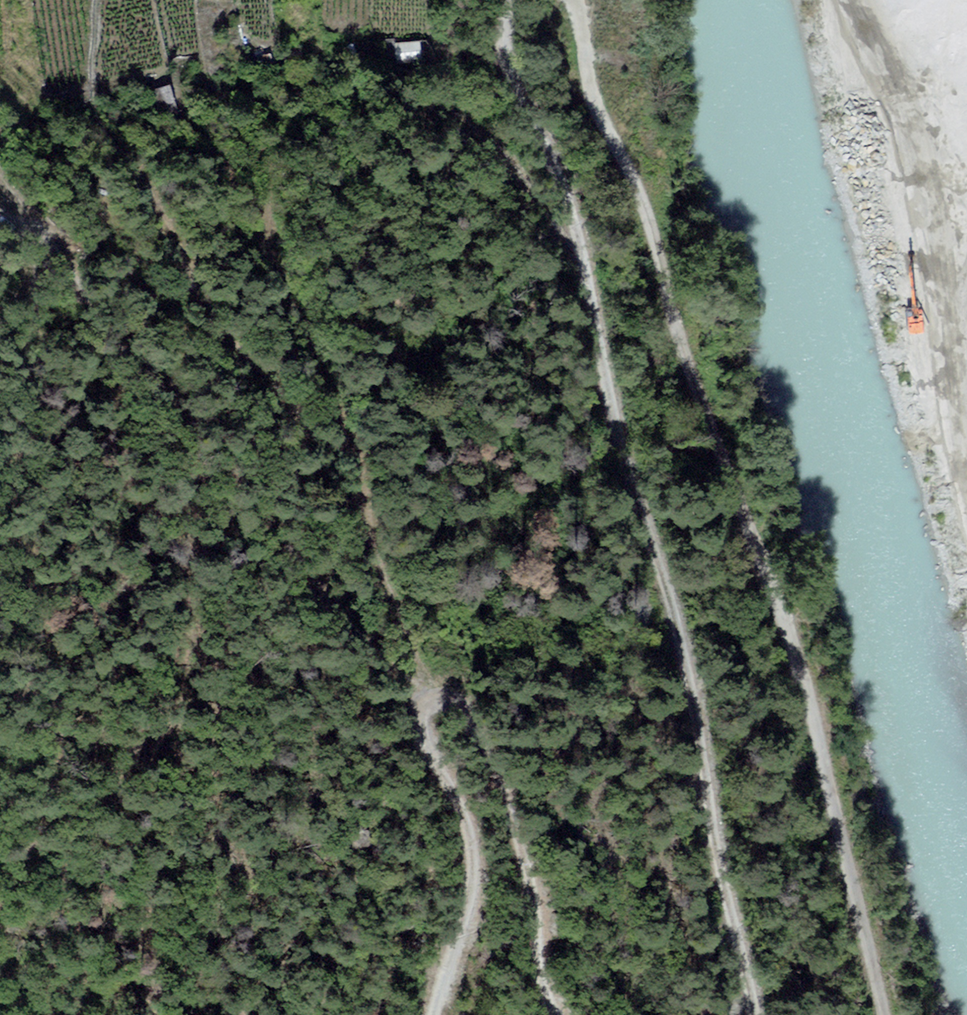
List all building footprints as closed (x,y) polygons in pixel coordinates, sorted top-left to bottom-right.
[(419,43),(394,45),(394,39),(387,40),(388,55),(395,54),(396,61),(421,59),(419,43)] [(169,88),(157,91),(161,106),(173,103),(169,88)]
